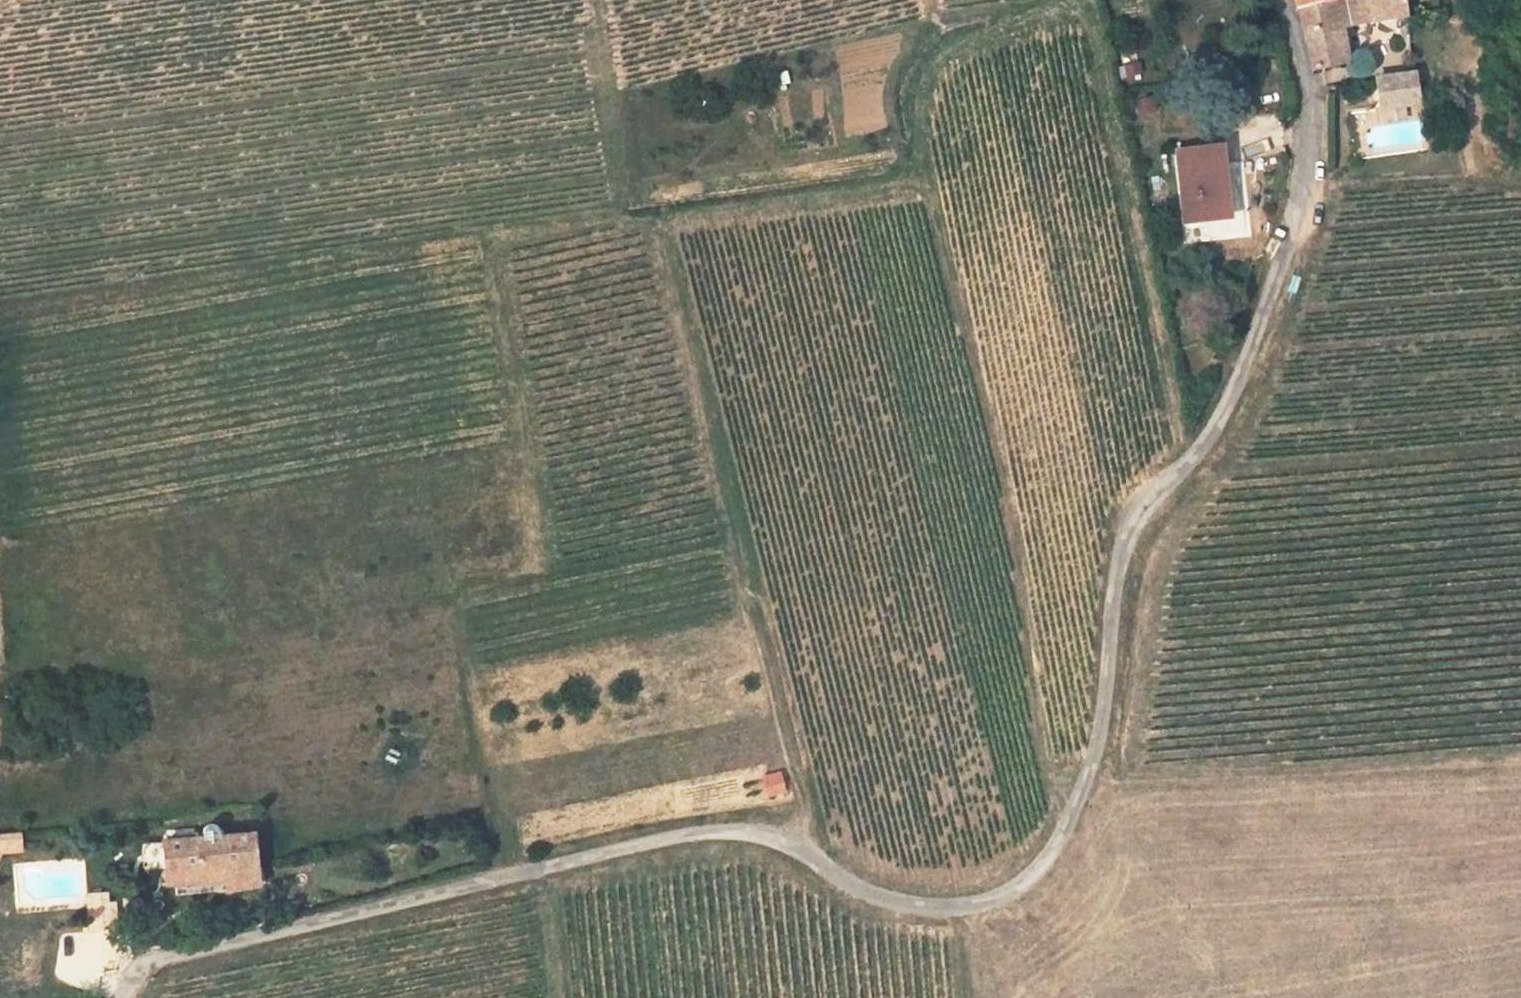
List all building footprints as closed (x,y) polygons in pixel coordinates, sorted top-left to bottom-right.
[(1301,20),(1345,11),(1342,0),(1296,0),(1301,20)] [(1301,20),(1317,79),(1356,73),(1350,37),(1406,27),(1402,0),(1399,0),(1345,11),(1301,20)] [(1137,60),(1118,64),(1121,79),(1140,75),(1137,60)] [(1415,85),(1390,89),(1394,112),(1395,114),(1419,110),(1415,85)] [(1390,89),(1377,91),(1382,114),(1394,112),(1390,89)] [(1181,158),(1186,228),(1230,226),(1226,156),(1181,158)] [(778,770),(759,777),(767,798),(786,792),(778,770)] [(168,873),(169,881),(225,873),(227,882),(228,890),(241,888),(259,885),(251,833),(147,849),(151,876),(168,873)] [(22,851),(21,834),(0,836),(0,853),(22,851)] [(225,873),(169,881),(171,891),(227,882),(225,873)] [(154,906),(158,910),(162,905),(158,901),(154,906)]
